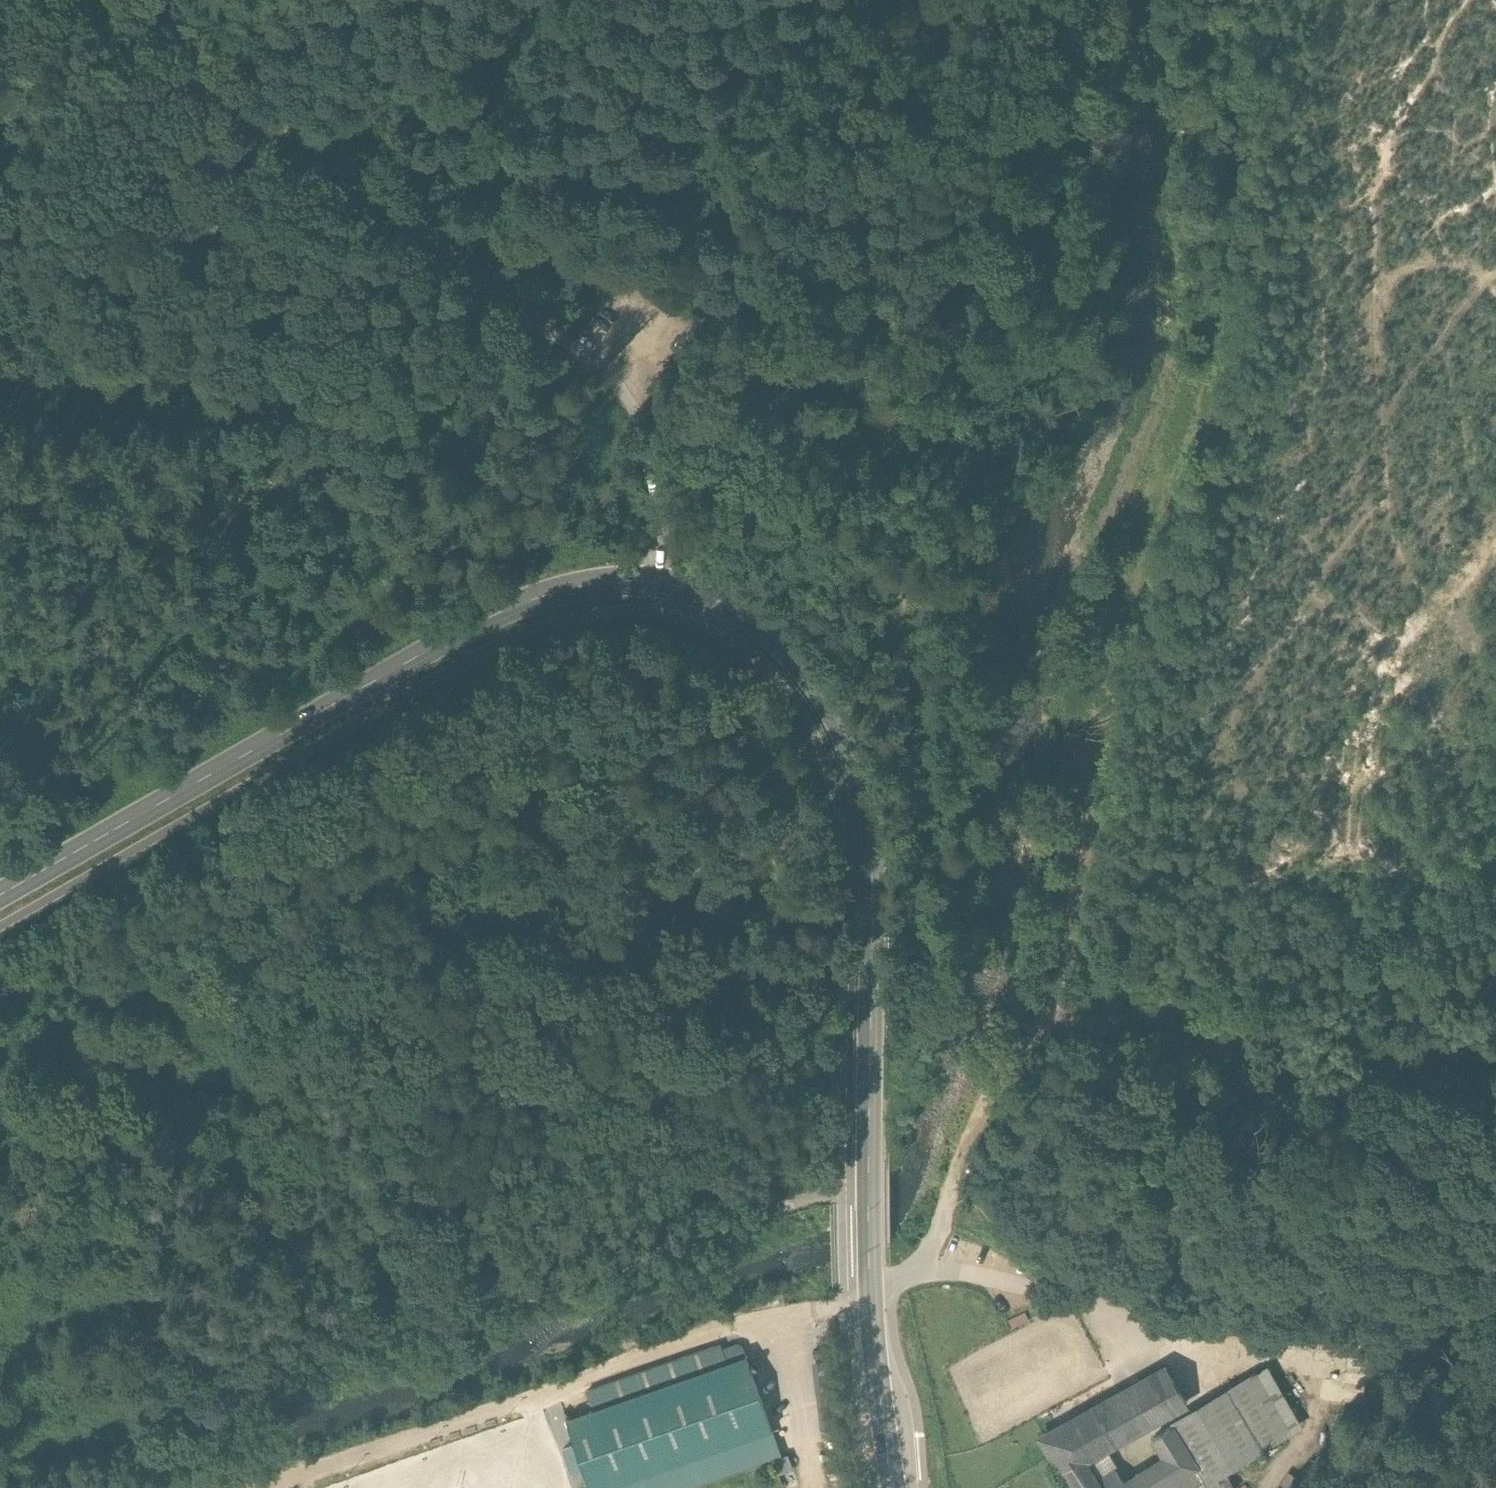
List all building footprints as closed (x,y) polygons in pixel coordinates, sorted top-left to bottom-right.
[(585,1393),(591,1412),(564,1421),(573,1446),(562,1450),(569,1470),(580,1466),(587,1487),(603,1487),(628,1479),(631,1487),(651,1487),(737,1459),(732,1444),(744,1440),(748,1451),(774,1442),(745,1354),(739,1356),(737,1350),(723,1355),(720,1348),(585,1393)] [(1163,1366),(1041,1439),(1064,1475),(1084,1463),(1184,1401),(1163,1366)] [(1249,1385),(1168,1431),(1200,1486),(1213,1479),(1281,1440),(1249,1385)] [(1168,1431),(1150,1442),(1162,1462),(1123,1487),(1124,1487),(1218,1487),(1213,1479),(1200,1486),(1168,1431)] [(1097,1483),(1084,1463),(1064,1475),(1073,1487),(1124,1487),(1123,1487),(1114,1472),(1097,1483)]
